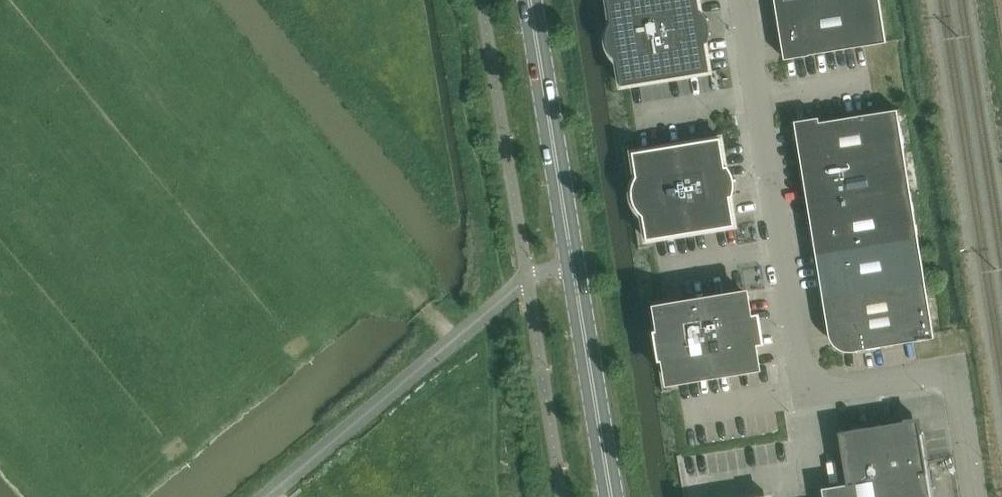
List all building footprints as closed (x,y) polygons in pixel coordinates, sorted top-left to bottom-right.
[(702,0),(606,0),(609,22),(606,28),(605,33),(605,37),(605,40),(605,44),(607,49),(609,54),(612,59),(616,64),(620,90),(714,74),(709,42),(710,37),(711,32),(711,28),(709,22),(707,17),(705,13),(702,0)] [(801,17),(779,21),(786,60),(810,56),(810,55),(888,43),(886,30),(885,30),(880,0),(798,0),(801,17)] [(803,169),(906,153),(899,110),(821,122),(818,122),(821,143),(800,146),(803,169)] [(727,169),(722,138),(634,152),(648,240),(736,226),(730,193),(724,190),(723,191),(722,184),(737,182),(737,179),(721,182),(720,176),(722,175),(727,169)] [(913,196),(906,153),(803,169),(807,193),(829,189),(832,208),(913,196)] [(920,238),(913,196),(832,208),(835,228),(814,232),(817,255),(920,238)] [(926,281),(920,238),(817,255),(821,278),(843,275),(846,294),(926,281)] [(926,281),(846,294),(849,313),(827,317),(828,320),(830,334),(832,338),(833,342),(836,345),(839,348),(843,350),(847,351),(851,352),(855,351),(855,352),(858,351),(913,342),(936,338),(926,281)] [(671,381),(759,367),(747,294),(659,308),(671,381)] [(905,422),(853,430),(840,432),(842,445),(848,485),(823,489),(825,496),(932,496),(922,434),(924,433),(924,432),(919,433),(907,424),(906,419),(905,420),(905,422)]
